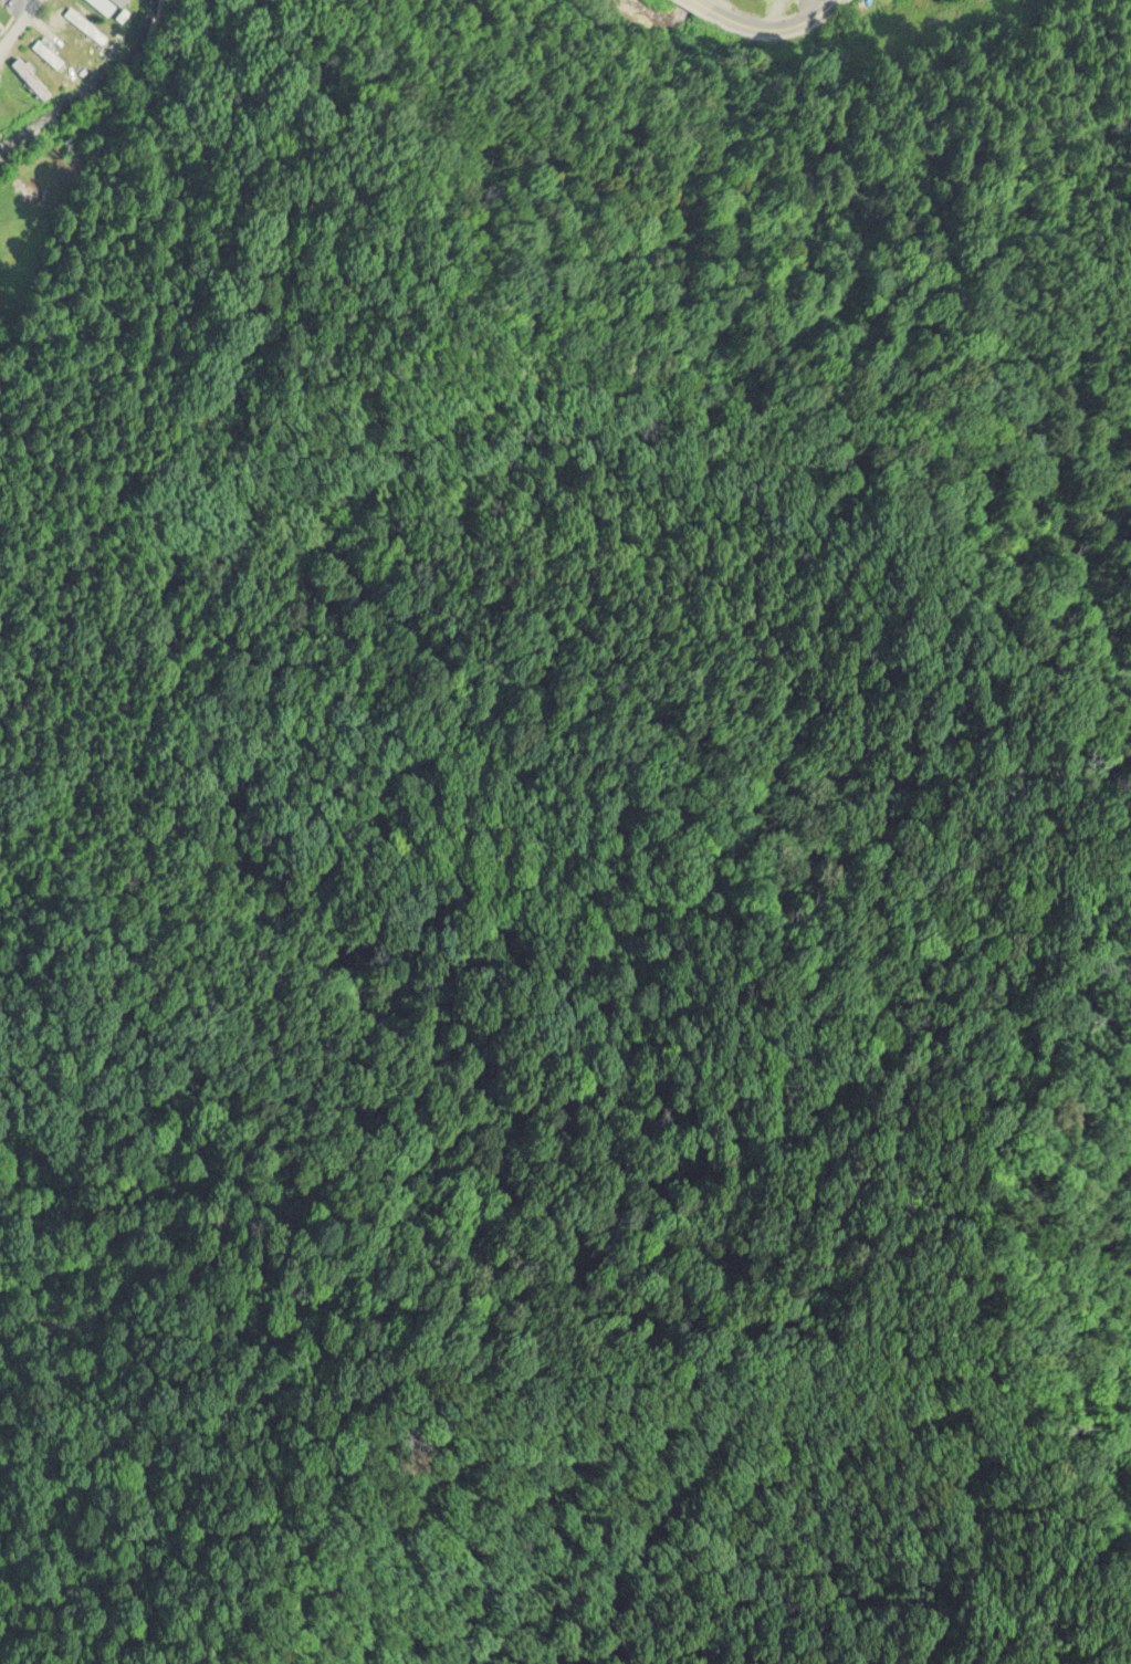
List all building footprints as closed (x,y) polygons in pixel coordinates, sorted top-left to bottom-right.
[(32,49),(54,69),(60,63),(38,43),(32,49)] [(19,57),(49,94),(40,102),(10,65),(19,57)]
